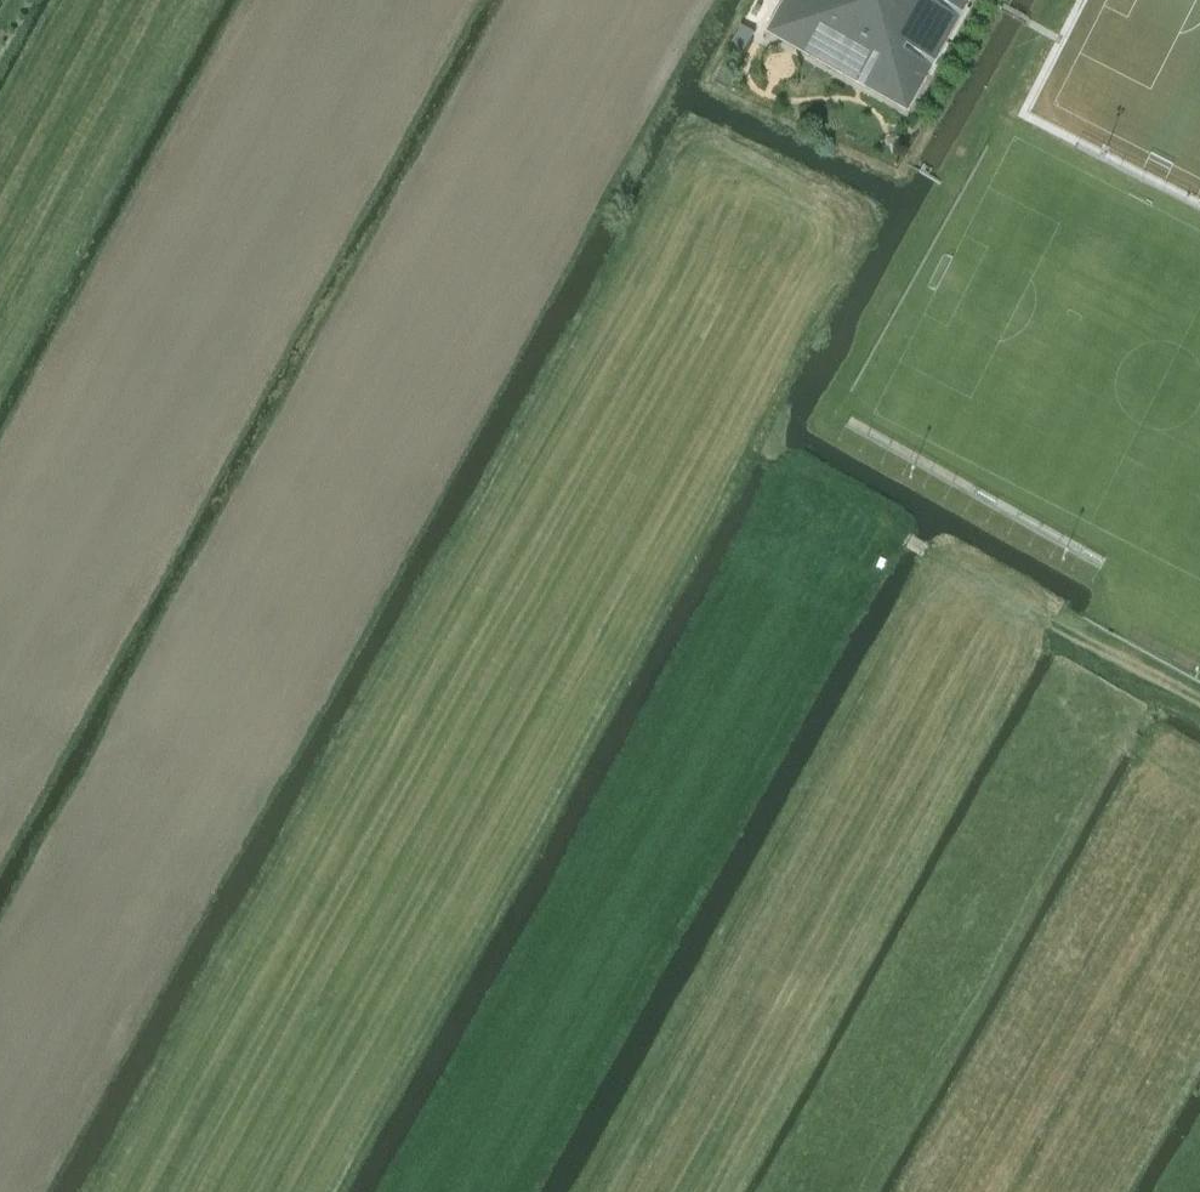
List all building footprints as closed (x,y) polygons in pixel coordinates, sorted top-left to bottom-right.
[(946,42),(970,0),(785,0),(766,33),(907,112),(946,42)] [(742,54),(755,33),(742,25),(729,47),(742,54)]
